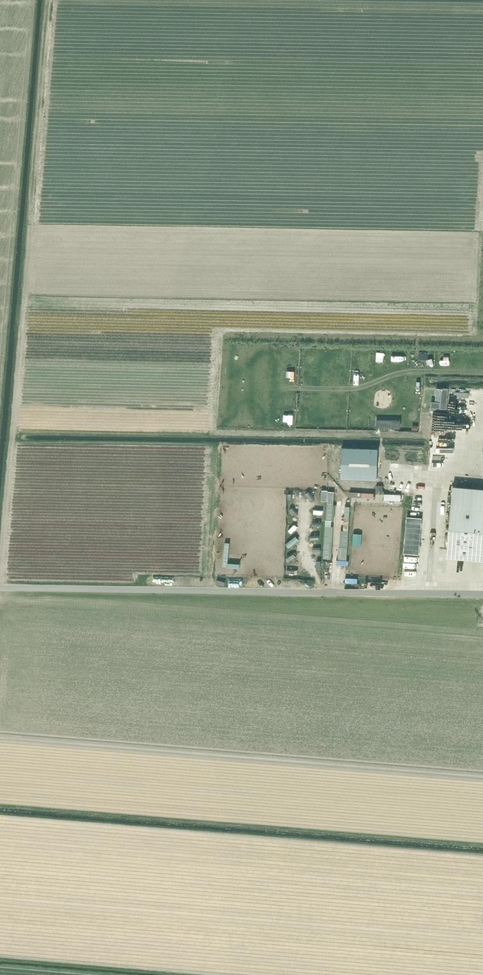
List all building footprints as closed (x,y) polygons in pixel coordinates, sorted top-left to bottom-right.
[(379,419),(378,427),(398,428),(398,420),(379,419)] [(342,447),(341,478),(366,479),(366,473),(377,473),(378,448),(342,447)] [(455,485),(449,556),(482,559),(482,488),(455,485)] [(388,489),(388,497),(408,498),(408,489),(388,489)] [(331,500),(331,517),(339,517),(339,500),(331,500)]
